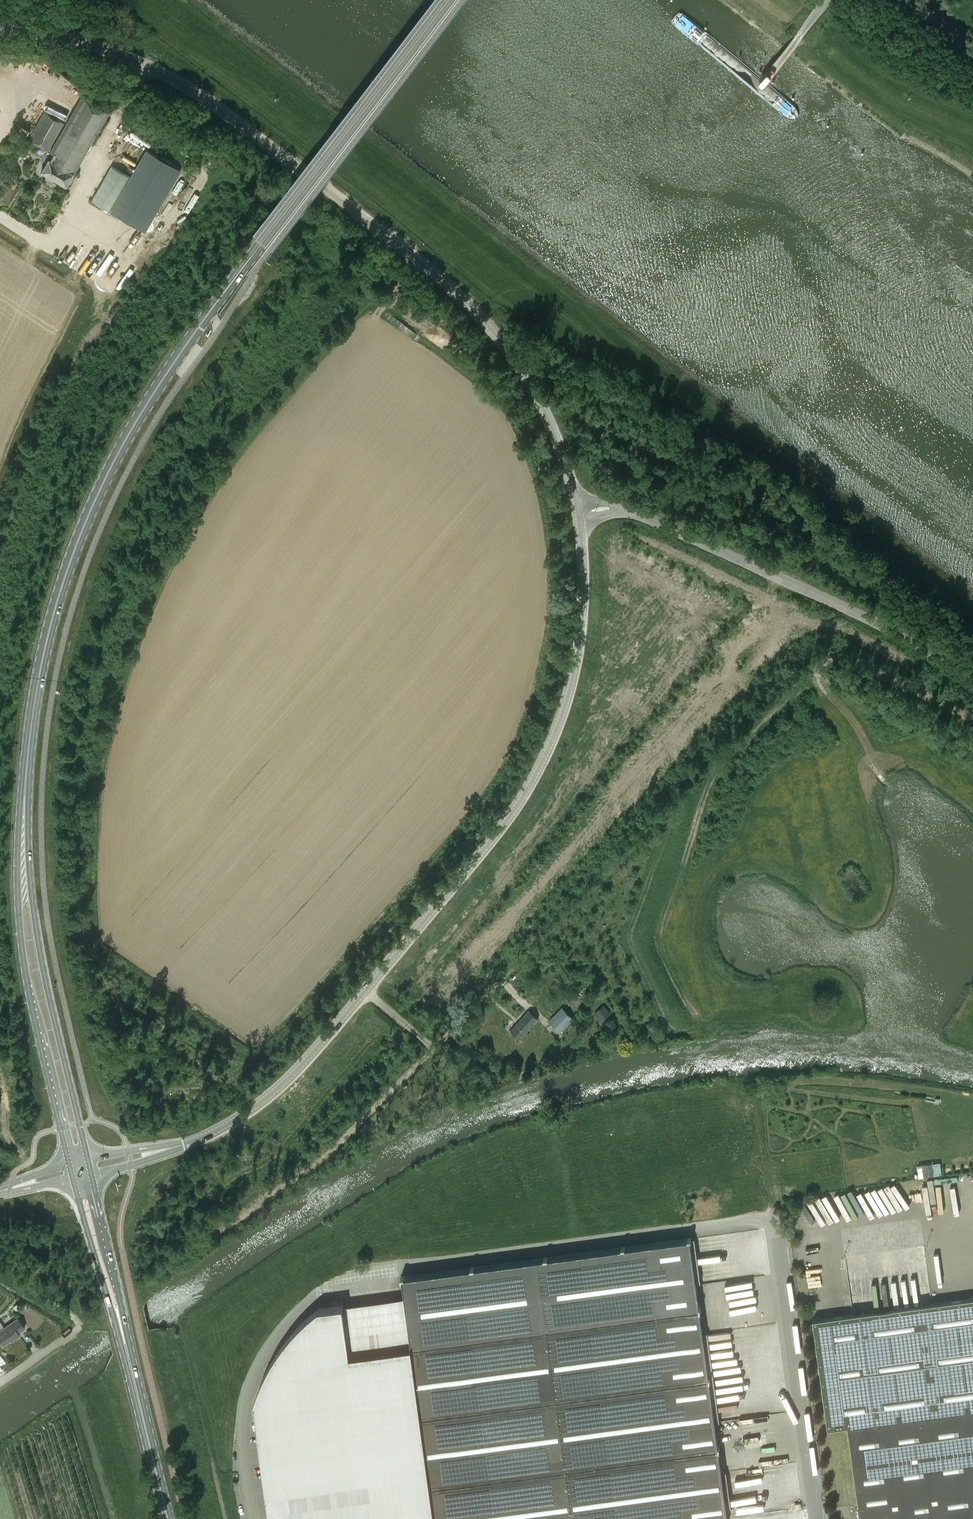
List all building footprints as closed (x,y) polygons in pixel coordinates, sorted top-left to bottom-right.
[(57,94),(66,100),(70,95),(60,89),(57,94)] [(44,111),(28,139),(54,153),(50,160),(48,159),(41,171),(66,185),(72,173),(74,174),(109,113),(81,97),(65,124),(44,111)] [(112,165),(91,201),(110,211),(145,232),(181,170),(146,150),(131,176),(112,165)] [(121,269),(117,267),(121,257),(115,254),(110,267),(116,269),(113,277),(117,278),(121,269)] [(24,273),(31,262),(27,259),(20,271),(24,273)] [(604,1006),(595,1013),(601,1020),(609,1013),(604,1006)] [(573,1018),(563,1008),(550,1021),(560,1031),(573,1018)] [(529,1011),(511,1031),(519,1041),(538,1020),(529,1011)] [(923,1165),(924,1177),(934,1176),(932,1164),(923,1165)] [(900,1183),(885,1188),(889,1201),(899,1198),(903,1209),(909,1207),(900,1183)] [(952,1208),(958,1207),(957,1191),(946,1191),(947,1217),(953,1216),(952,1208)] [(728,1516),(691,1237),(401,1276),(404,1297),(318,1309),(314,1312),(312,1314),(308,1318),(305,1320),(302,1324),(297,1329),(293,1332),(289,1338),(286,1342),(284,1344),(281,1349),(278,1353),(274,1359),(270,1365),(267,1371),(265,1375),(263,1380),(261,1385),(258,1391),(257,1394),(256,1398),(254,1403),(270,1518),(708,1518),(728,1516)] [(861,1285),(854,1286),(856,1309),(863,1308),(863,1311),(867,1310),(866,1302),(862,1302),(861,1285)] [(813,1319),(828,1429),(848,1426),(861,1518),(972,1518),(972,1298),(813,1319)] [(0,1322),(0,1340),(3,1344),(15,1336),(16,1337),(20,1335),(18,1332),(25,1328),(18,1317),(4,1327),(1,1321),(0,1322)] [(9,1368),(0,1352),(0,1373),(9,1368)]
